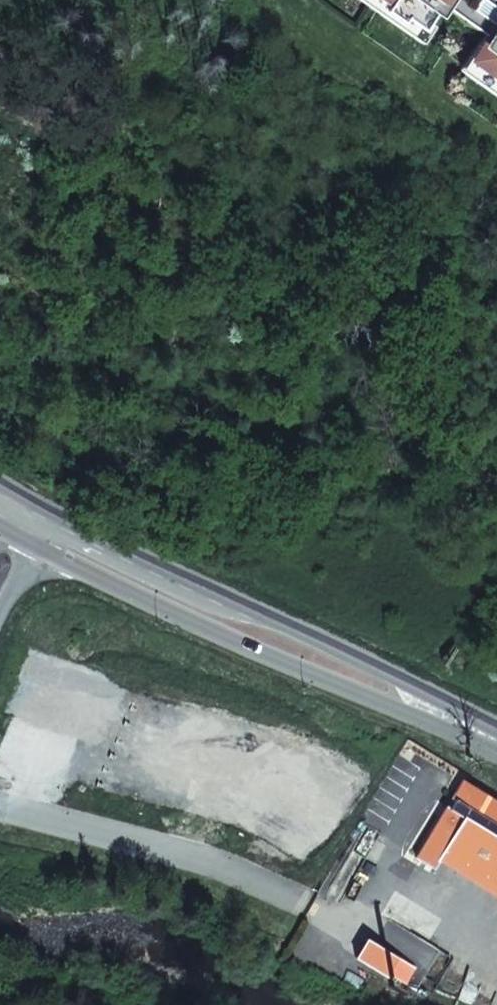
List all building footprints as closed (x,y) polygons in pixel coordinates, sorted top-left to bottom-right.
[(415,33),(438,0),(370,0),(415,33)] [(464,69),(496,93),(496,23),(464,69)] [(447,806),(415,858),(433,869),(438,861),(496,896),(496,802),(462,780),(451,799),(454,800),(450,808),(447,806)] [(366,939),(355,958),(385,976),(388,972),(397,958),(366,939)]
